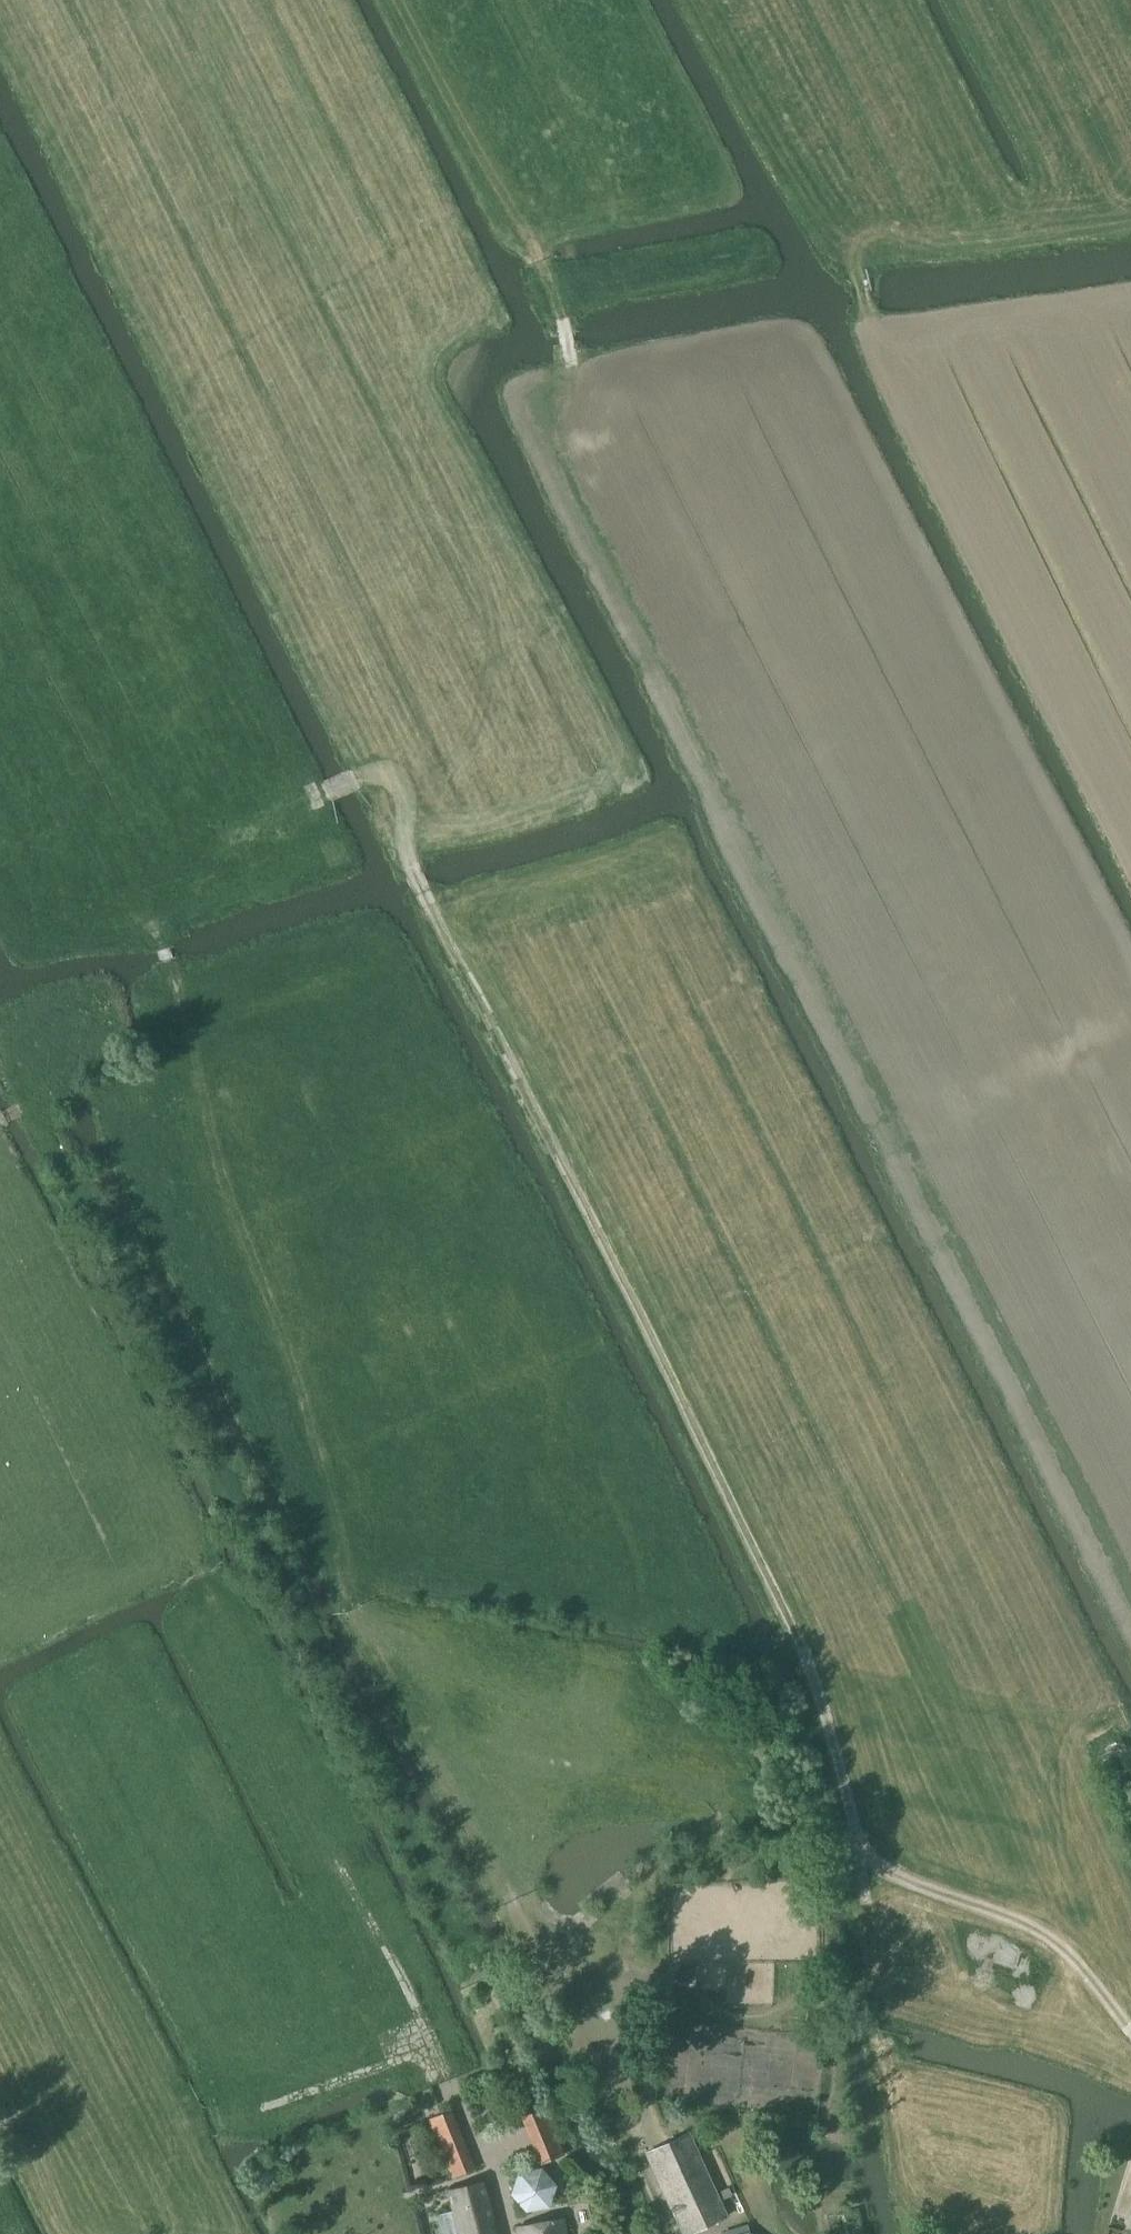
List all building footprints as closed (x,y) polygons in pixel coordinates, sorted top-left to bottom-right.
[(539,2165),(564,2155),(545,2108),(520,2118),(539,2165)] [(726,2216),(688,2133),(645,2153),(682,2233),(687,2233),(726,2216)] [(481,2181),(446,2189),(458,2233),(495,2233),(481,2181)] [(561,2219),(516,2228),(517,2233),(564,2233),(561,2219)]
